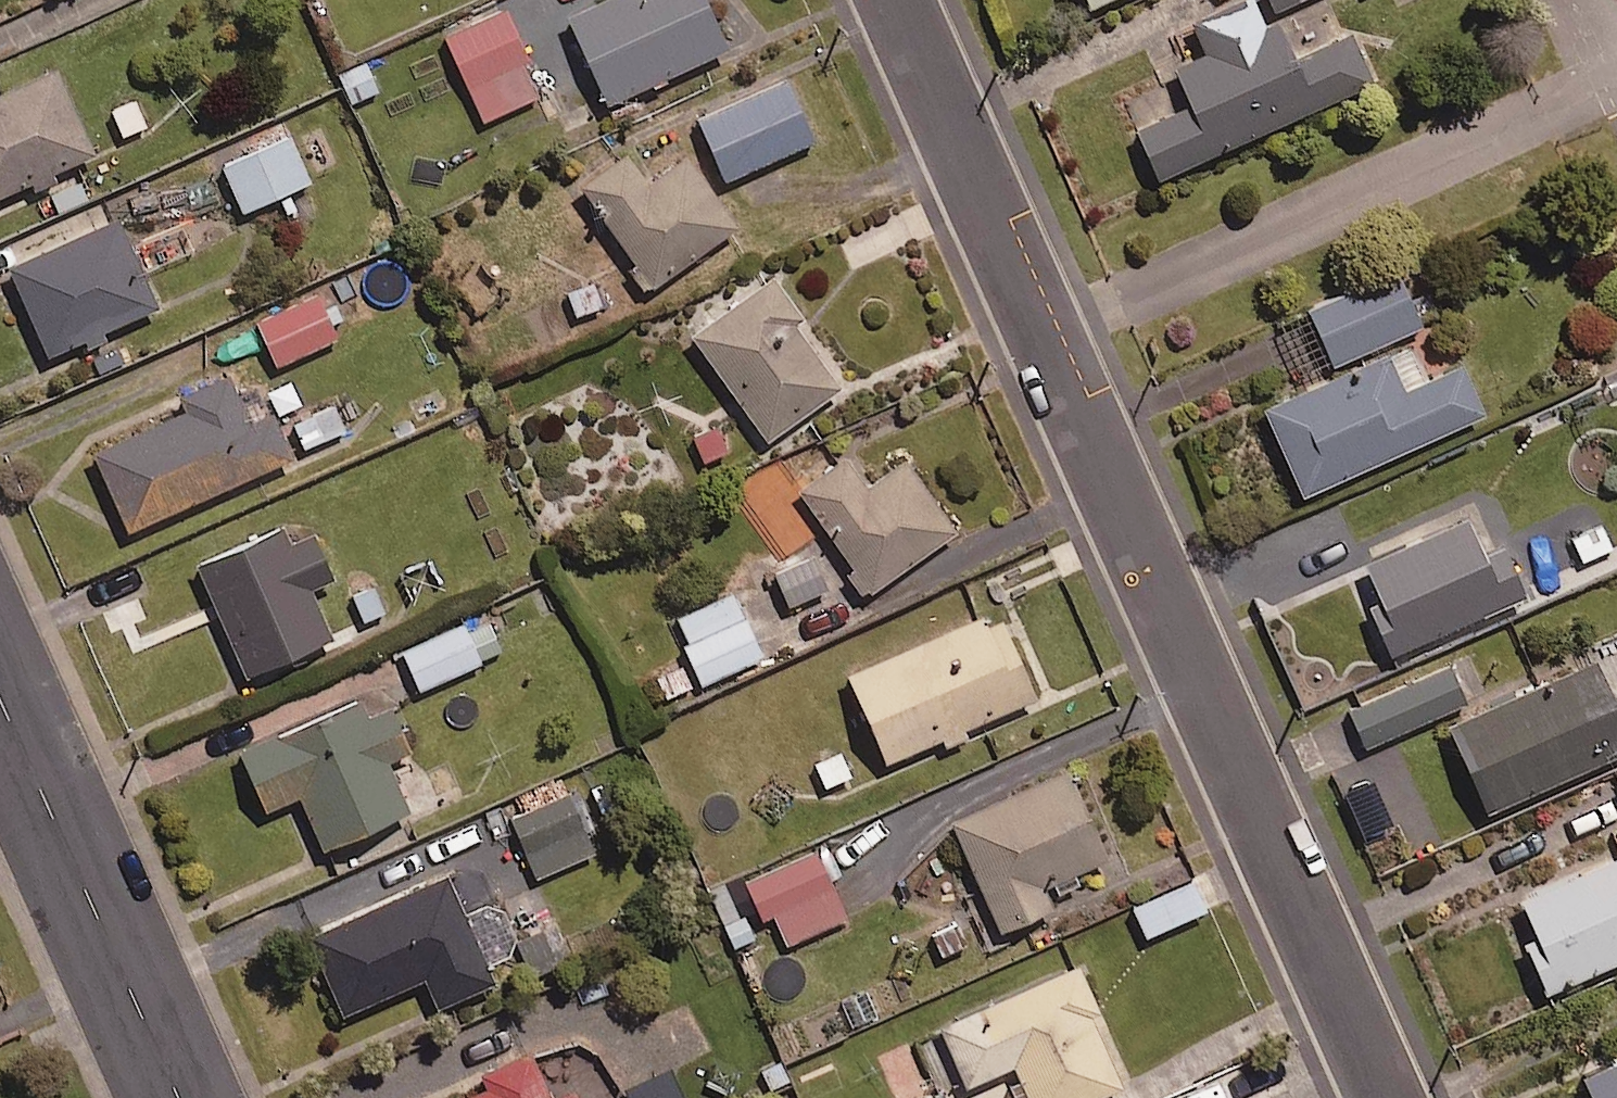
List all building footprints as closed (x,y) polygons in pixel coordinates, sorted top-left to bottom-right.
[(705,0),(615,0),(571,20),(609,103),(727,49),(705,0)] [(1278,9),(1299,0),(1274,0),(1278,9)] [(1207,55),(1177,68),(1194,107),(1139,130),(1159,176),(1372,84),(1350,33),(1291,59),(1276,22),(1261,28),(1251,5),(1196,29),(1207,55)] [(542,95),(503,9),(444,36),(483,122),(542,95)] [(370,61),(333,76),(346,106),(383,91),(370,61)] [(29,185),(34,196),(65,182),(60,171),(95,155),(56,71),(0,96),(0,198),(29,185)] [(815,140),(787,78),(699,119),(728,180),(815,140)] [(137,95),(107,108),(122,142),(152,129),(137,95)] [(311,184),(291,135),(223,164),(244,212),(311,184)] [(639,163),(631,152),(579,188),(632,263),(625,268),(644,295),(738,229),(674,139),(639,163)] [(49,356),(81,342),(86,353),(112,342),(107,331),(155,310),(118,224),(12,270),(49,356)] [(1406,336),(1423,328),(1420,321),(1436,314),(1424,286),(1408,293),(1400,275),(1312,313),(1341,377),(1266,410),(1304,497),(1487,417),(1465,368),(1428,384),(1406,336)] [(806,319),(777,277),(693,336),(767,443),(843,389),(798,325),(806,319)] [(338,339),(318,295),(259,323),(279,366),(338,339)] [(238,403),(227,377),(183,396),(190,414),(96,455),(130,532),(294,460),(264,392),(238,403)] [(346,431),(335,404),(294,422),(305,449),(346,431)] [(801,493),(855,569),(847,574),(860,593),(868,588),(872,594),(956,535),(906,462),(873,485),(853,457),(801,493)] [(335,591),(305,522),(201,568),(249,678),(331,643),(312,600),(335,591)] [(1470,522),(1365,568),(1380,602),(1370,606),(1393,658),(1527,599),(1506,552),(1487,561),(1470,522)] [(828,592),(815,558),(776,573),(788,607),(828,592)] [(734,594),(680,618),(690,641),(684,643),(703,685),(762,658),(734,594)] [(887,762),(943,739),(947,749),(971,739),(967,729),(1037,700),(1014,645),(999,651),(986,620),(851,676),(887,762)] [(421,691),(484,663),(482,658),(504,648),(493,622),(468,632),(465,625),(404,652),(421,691)] [(1456,726),(1496,813),(1616,757),(1616,652),(1456,726)] [(1470,705),(1454,668),(1351,711),(1366,749),(1470,705)] [(412,752),(388,695),(243,756),(266,811),(302,796),(325,851),(409,816),(387,763),(412,752)] [(1057,895),(1081,883),(1079,877),(1112,862),(1069,772),(954,826),(1005,933),(1054,910),(1047,895),(1055,890),(1057,895)] [(594,855),(570,798),(514,821),(537,878),(594,855)] [(749,882),(767,923),(776,919),(788,945),(846,919),(816,852),(749,882)] [(1522,898),(1541,940),(1529,946),(1550,994),(1616,965),(1616,857),(1522,898)] [(449,876),(310,936),(345,1016),(427,981),(439,1009),(496,985),(488,965),(505,957),(514,935),(509,922),(498,913),(480,911),(467,918),(449,876)] [(728,876),(704,886),(721,928),(745,918),(728,876)] [(1211,910),(1198,880),(1135,909),(1148,938),(1211,910)] [(556,922),(520,938),(537,979),(574,963),(556,922)] [(1083,969),(943,1029),(968,1088),(1016,1067),(1029,1097),(1102,1097),(1122,1090),(1091,1017),(1102,1013),(1083,969)] [(529,1044),(478,1067),(486,1085),(457,1097),(577,1097),(568,1079),(549,1087),(529,1044)] [(1586,1080),(1594,1097),(1616,1097),(1616,1066),(1586,1080)] [(672,1072),(629,1090),(632,1097),(683,1097),(672,1072)]
